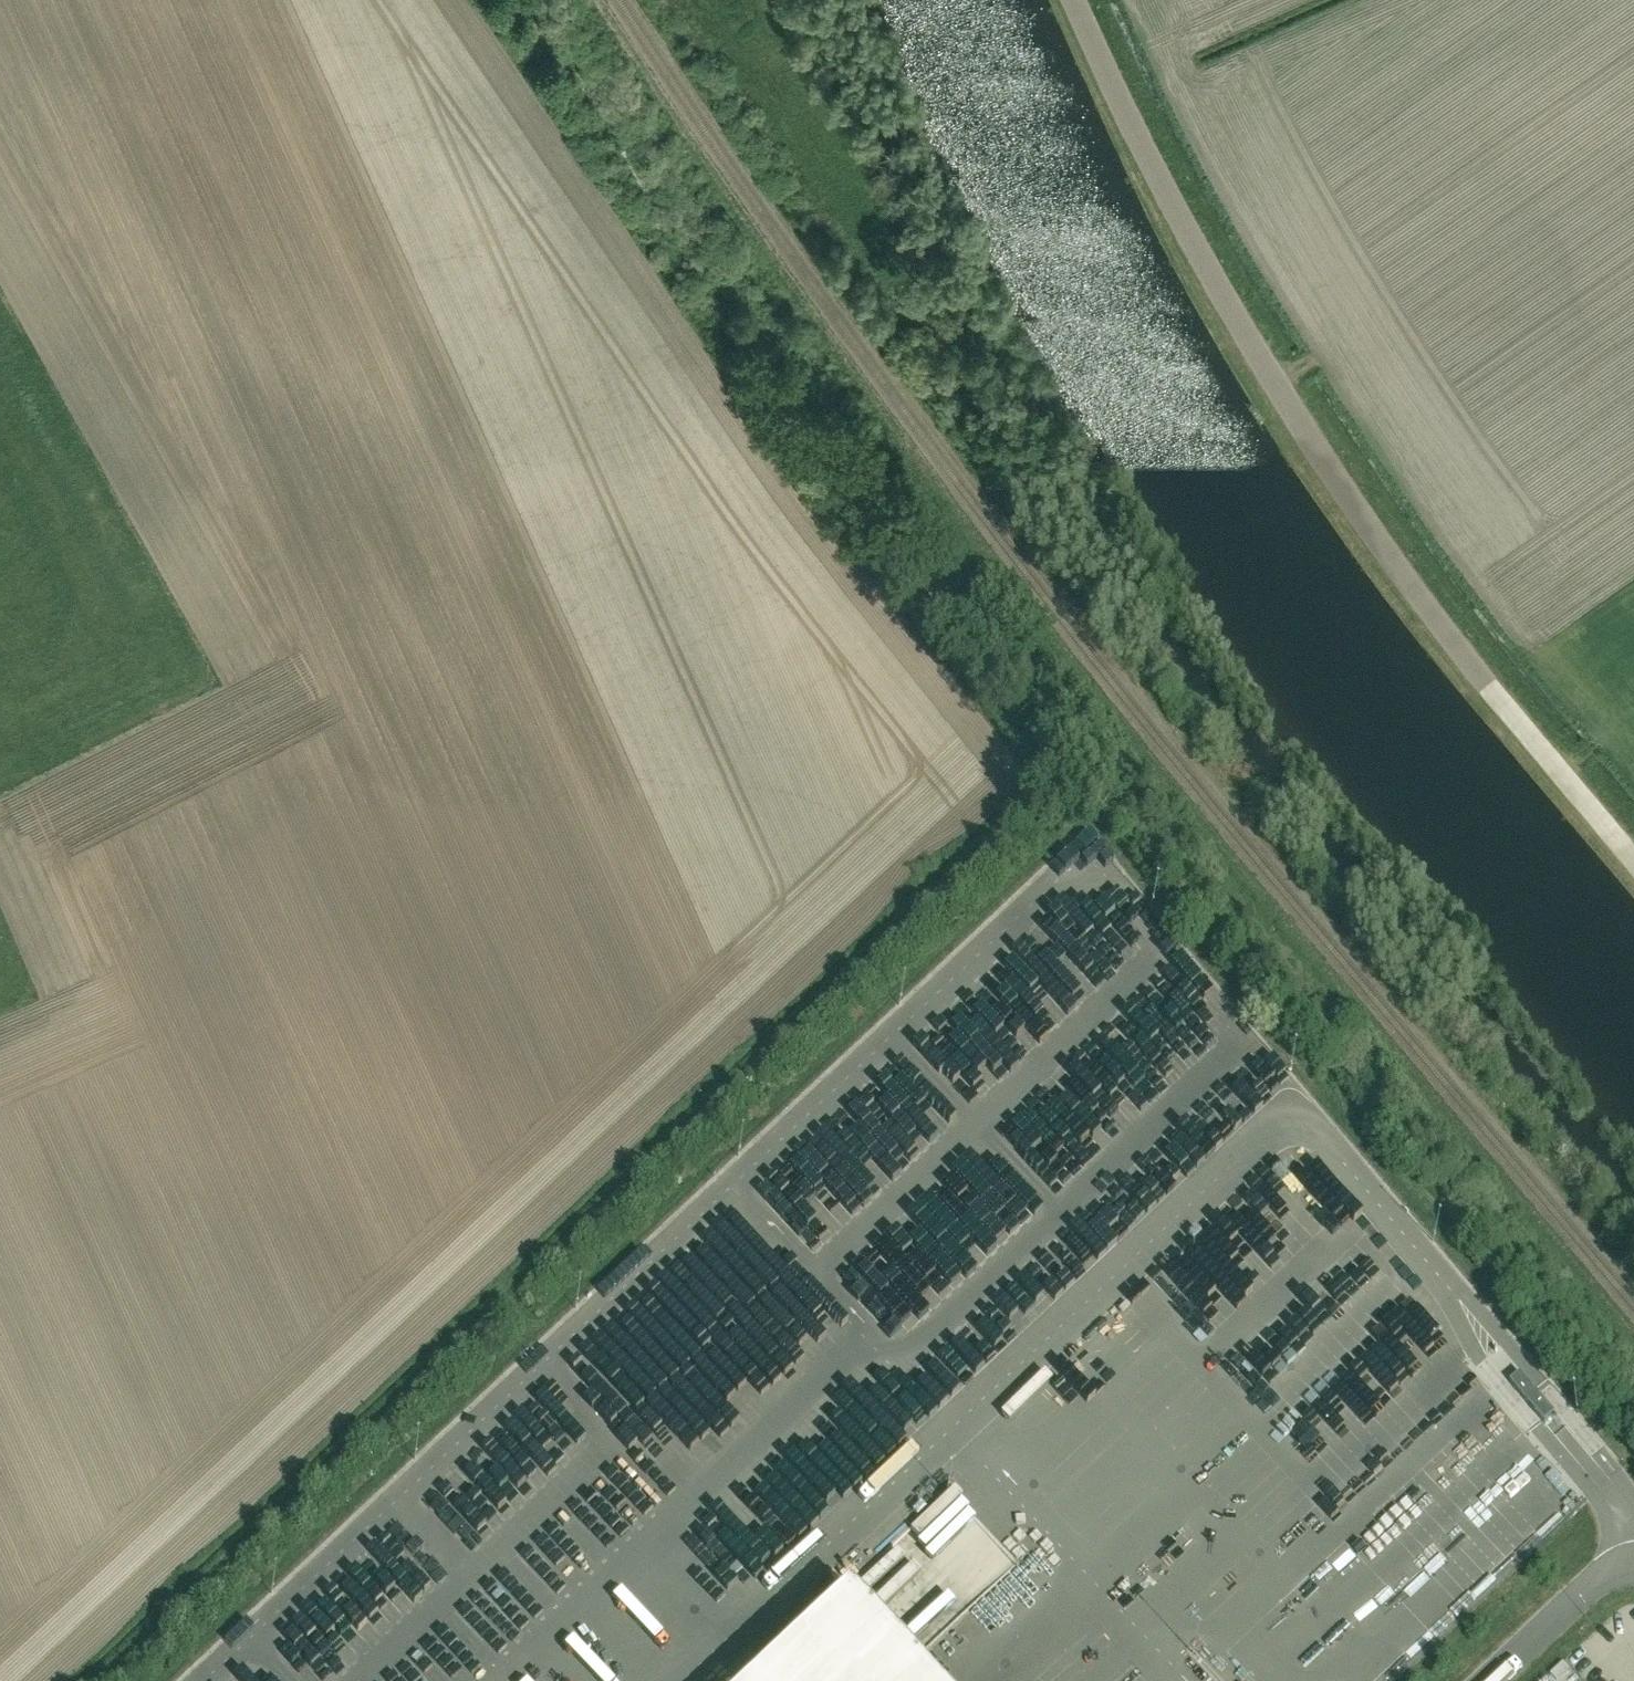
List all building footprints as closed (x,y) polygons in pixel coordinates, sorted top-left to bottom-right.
[(763,1666),(747,1680),(936,1680),(847,1587),(775,1655),(763,1666)]
